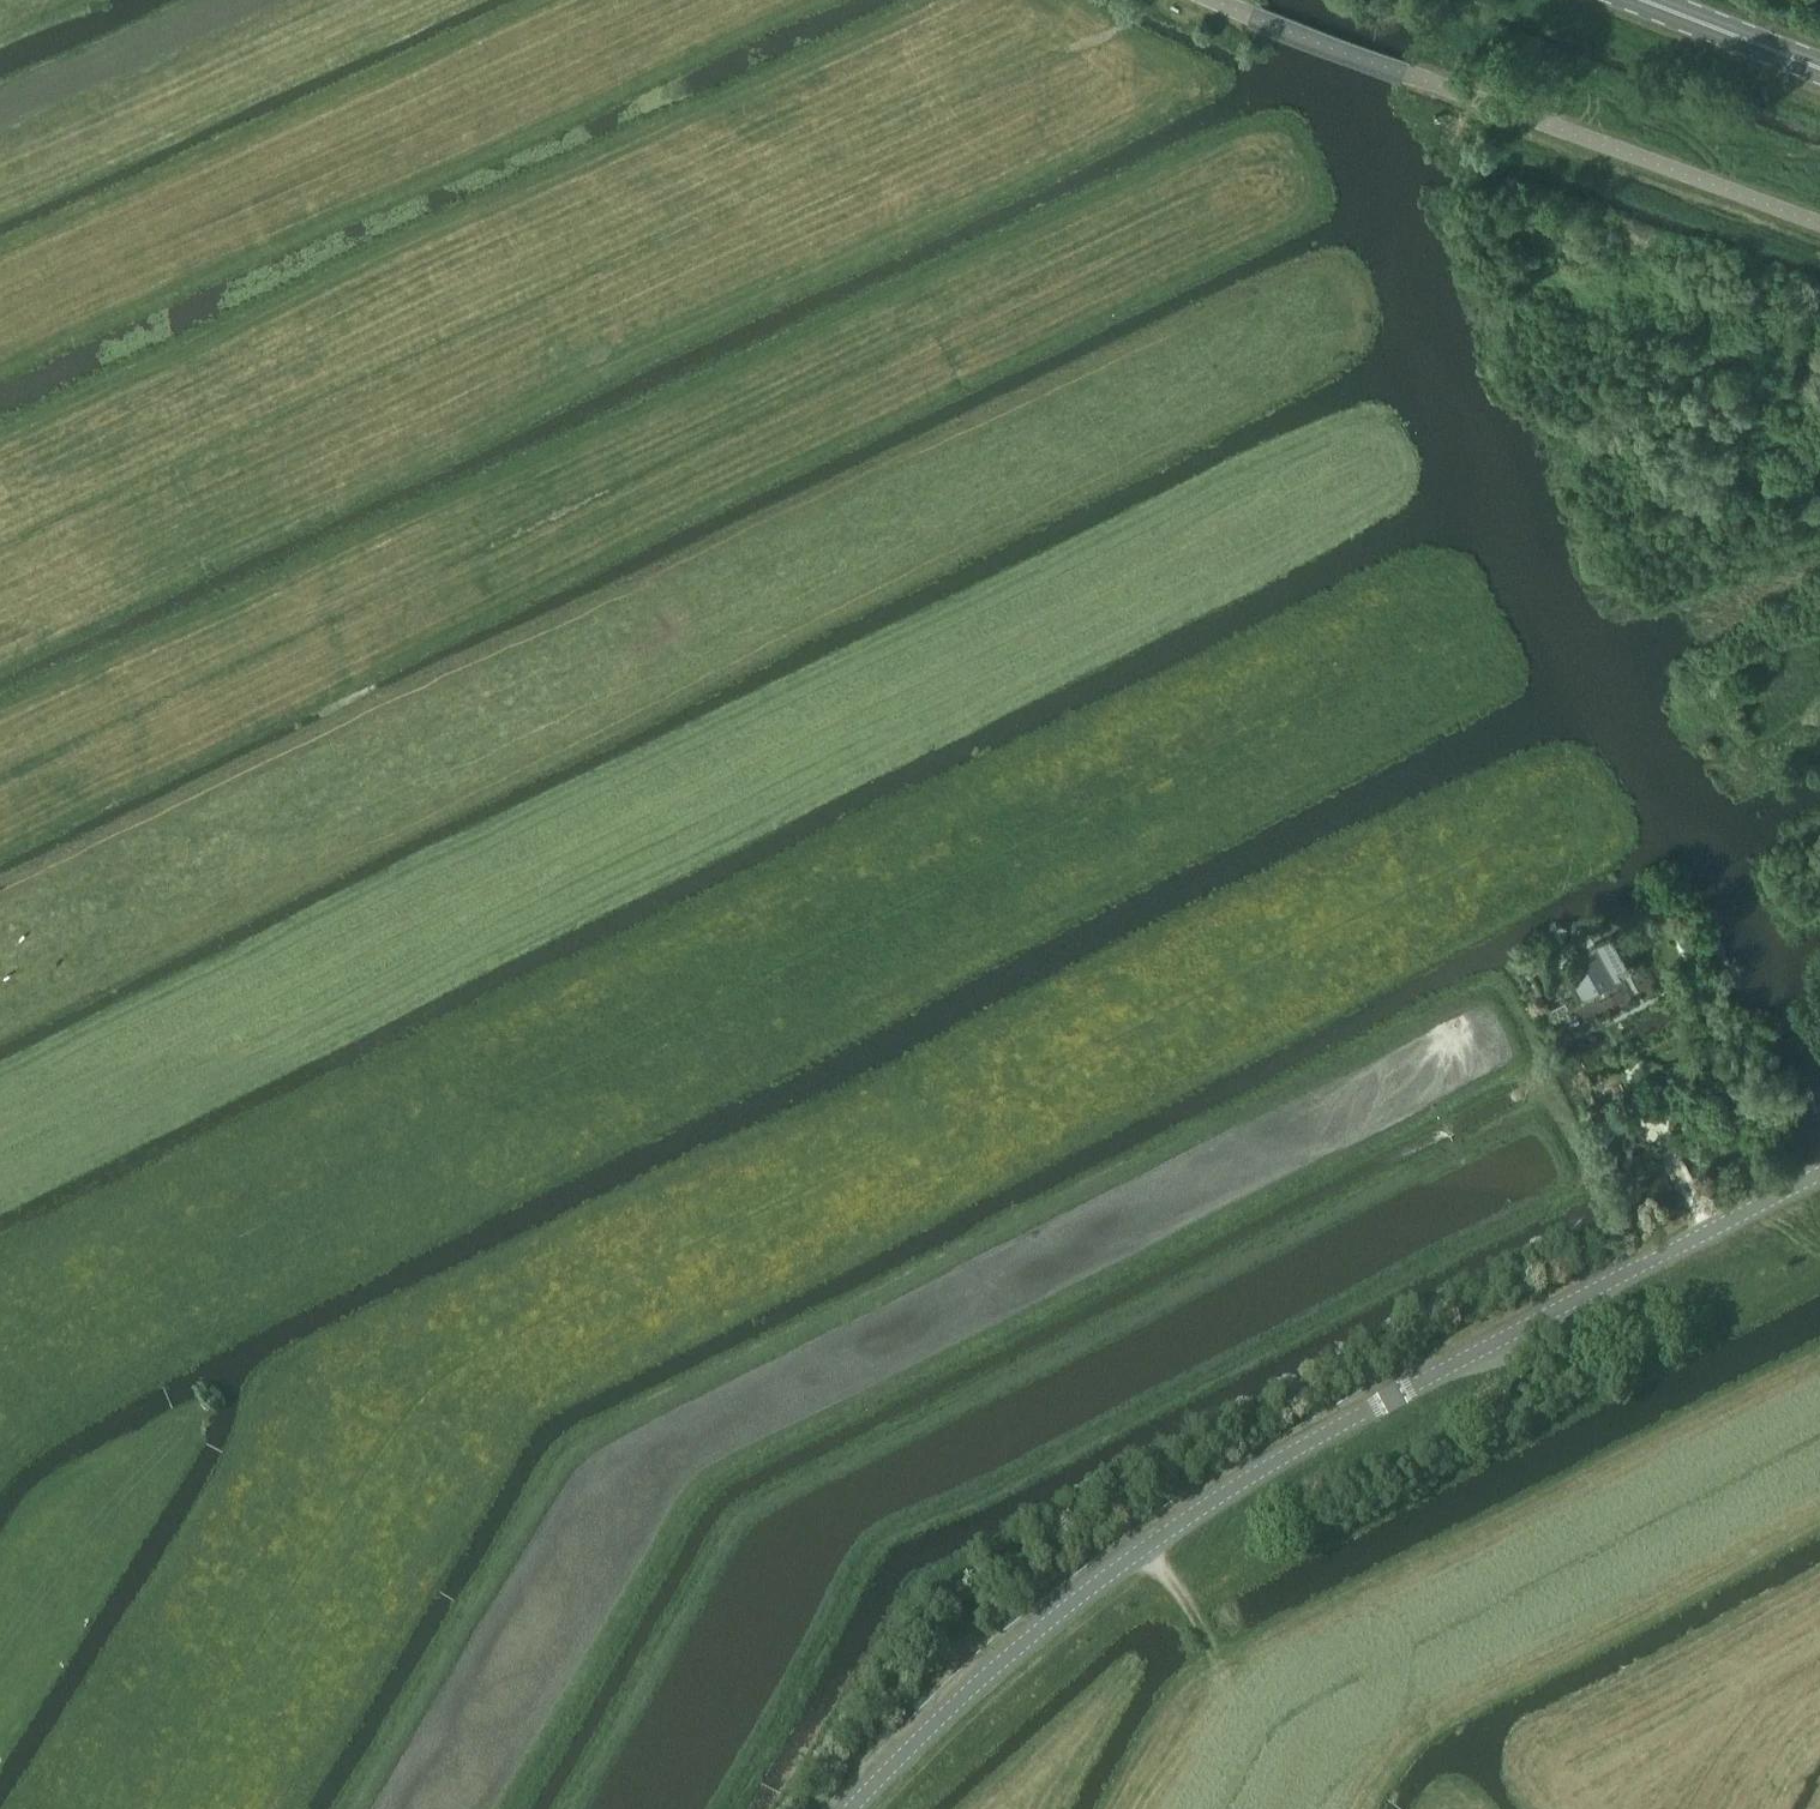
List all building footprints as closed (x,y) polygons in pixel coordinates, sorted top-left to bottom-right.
[(1611,934),(1595,943),(1599,951),(1610,971),(1611,970),(1616,967),(1619,966),(1626,962),(1611,934)] [(1599,951),(1583,959),(1599,987),(1621,975),(1620,974),(1614,976),(1611,970),(1610,971),(1599,951)] [(1583,959),(1568,968),(1583,994),(1583,995),(1599,987),(1583,959)] [(1565,999),(1552,1006),(1555,1011),(1568,1004),(1568,1002),(1565,999)]
